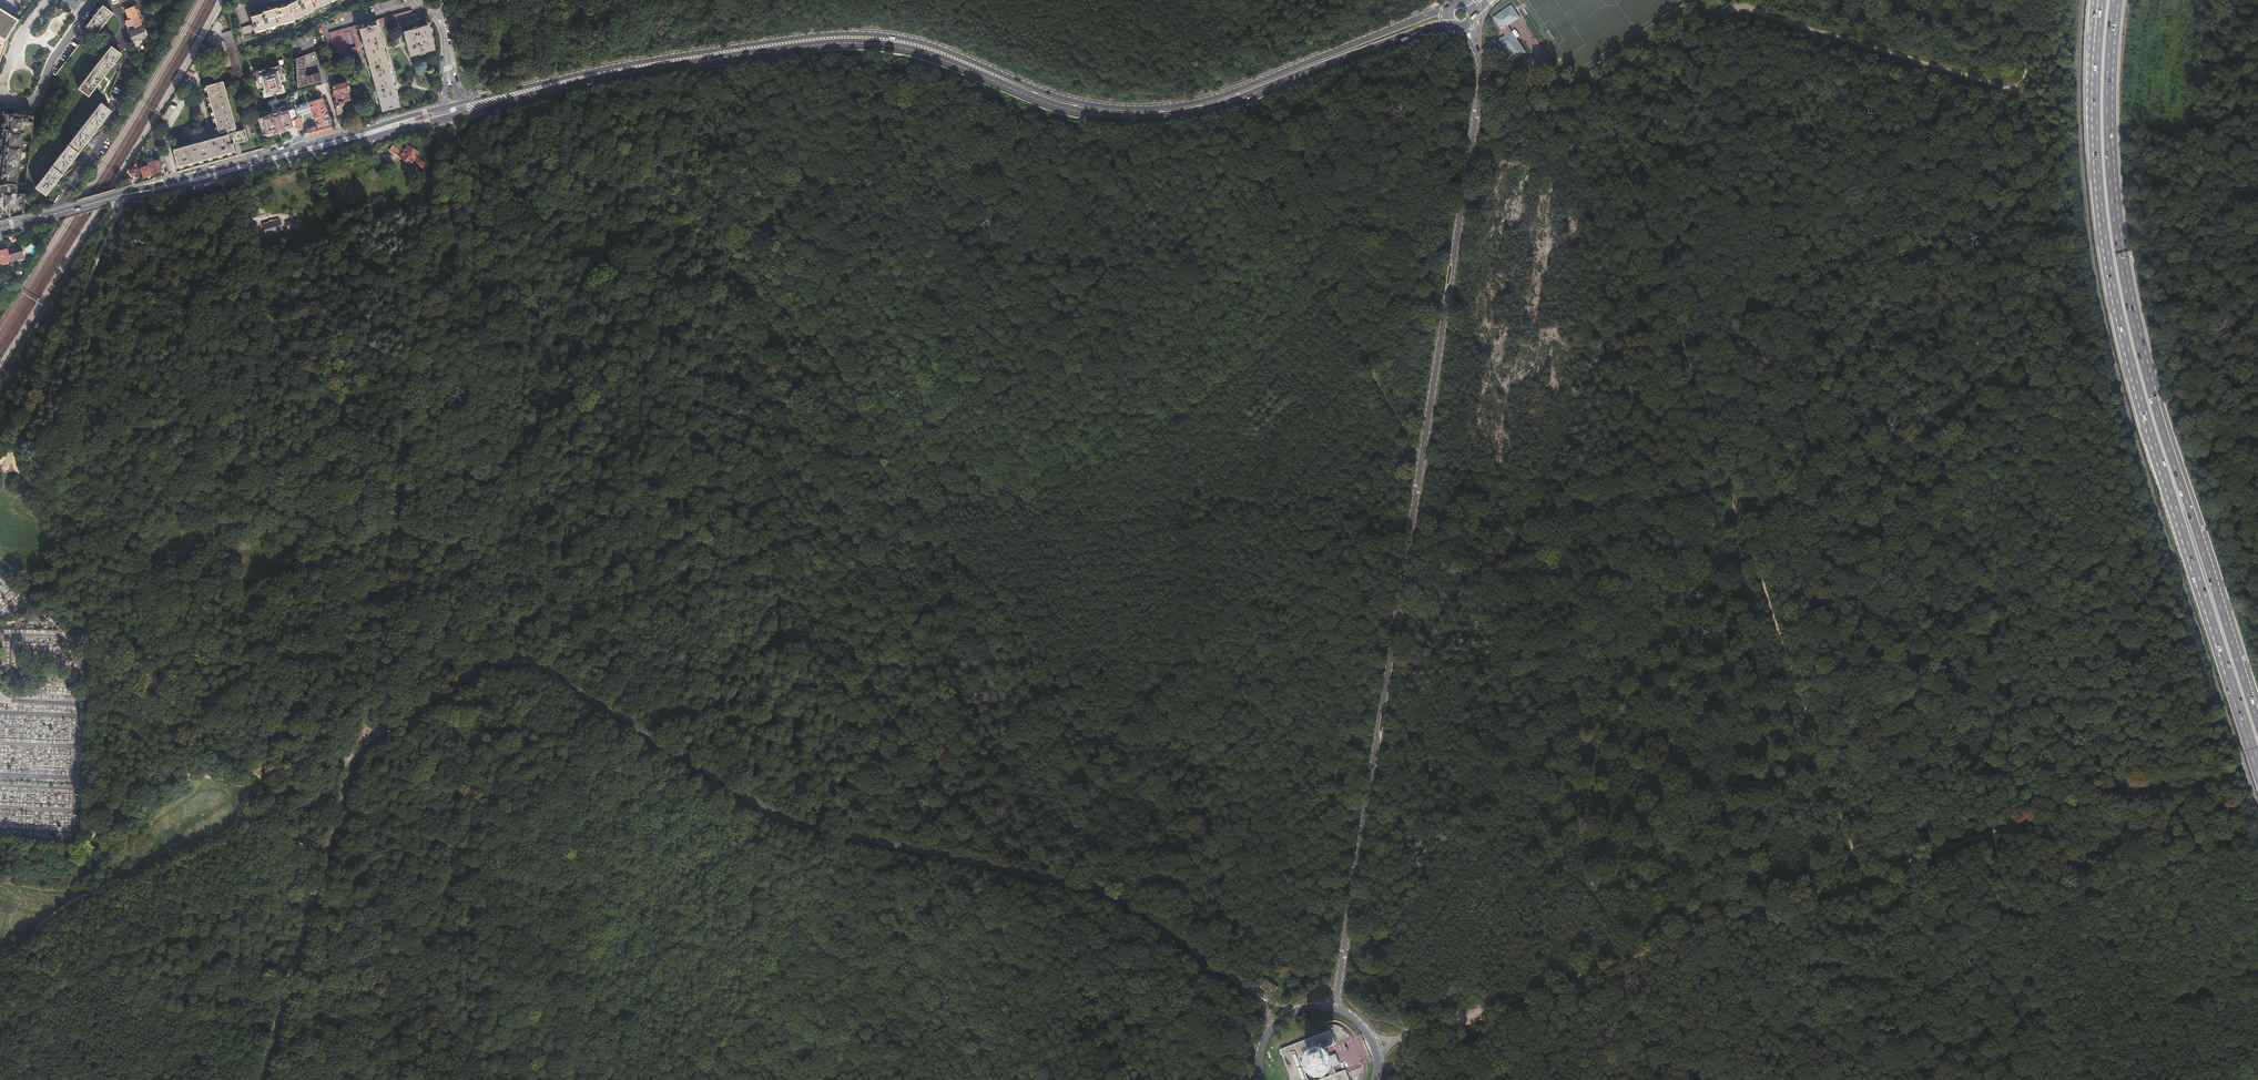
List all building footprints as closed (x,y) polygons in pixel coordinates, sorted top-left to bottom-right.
[(2,8),(23,20),(38,0),(0,0),(0,10),(2,8)] [(242,28),(244,37),(295,21),(294,20),(334,0),(279,0),(248,9),(253,24),(242,28)] [(102,5),(85,27),(96,35),(113,13),(102,5)] [(1508,5),(1490,18),(1502,35),(1496,40),(1511,61),(1523,52),(1504,26),(1517,17),(1508,5)] [(133,6),(124,9),(128,19),(137,16),(138,15),(137,12),(136,13),(133,6)] [(2,8),(0,10),(0,64),(9,40),(23,20),(2,8)] [(414,19),(420,18),(418,12),(412,13),(411,10),(329,33),(336,57),(357,51),(358,55),(366,53),(382,111),(400,106),(378,27),(414,17),(414,19)] [(128,19),(124,20),(126,26),(126,28),(127,31),(143,25),(142,23),(141,21),(139,21),(137,16),(128,19)] [(143,25),(127,31),(130,42),(146,38),(143,25)] [(428,25),(403,31),(410,56),(435,50),(428,25)] [(316,36),(314,29),(291,41),(292,50),(316,36)] [(237,51),(231,30),(223,33),(233,69),(203,77),(218,132),(220,132),(221,136),(173,149),(178,167),(234,150),(233,144),(247,139),(245,129),(236,132),(235,128),(236,128),(223,81),(245,75),(242,65),(237,51)] [(110,46),(78,89),(88,97),(121,55),(110,46)] [(314,52),(293,60),(294,68),(297,67),(298,87),(322,81),(320,72),(305,76),(304,64),(317,59),(315,53),(314,52)] [(283,63),(249,72),(250,78),(258,76),(259,82),(255,83),(257,91),(261,90),(264,99),(286,93),(282,82),(288,80),(283,63)] [(332,73),(326,75),(329,83),(335,81),(332,73)] [(334,103),(337,114),(342,112),(340,105),(343,103),(343,102),(350,100),(349,96),(347,91),(348,91),(349,89),(348,84),(345,83),(332,86),(334,93),(332,94),(333,98),(335,97),(336,102),(334,103)] [(333,130),(323,98),(310,101),(317,126),(307,129),(308,132),(305,133),(303,137),(303,138),(313,136),(333,130)] [(308,102),(296,105),(300,118),(295,119),(299,134),(301,133),(303,129),(303,116),(303,113),(310,111),(308,102)] [(101,103),(36,187),(46,195),(111,110),(101,103)] [(300,118),(296,105),(257,117),(264,138),(298,129),(295,119),(300,118)] [(2,212),(4,212),(9,210),(13,209),(24,206),(25,194),(17,193),(23,133),(32,134),(33,124),(33,115),(31,115),(25,114),(17,114),(6,113),(3,113),(5,123),(4,123),(1,124),(2,133),(4,138),(1,139),(0,139),(0,144),(0,146),(1,145),(2,150),(1,150),(2,154),(0,154),(0,167),(0,169),(0,193),(1,193),(1,196),(0,196),(0,207),(2,212)] [(396,144),(391,146),(389,149),(399,156),(399,157),(410,164),(411,163),(416,166),(417,164),(425,170),(428,165),(415,156),(418,152),(407,145),(404,149),(396,144)] [(148,160),(149,163),(150,163),(153,173),(155,173),(157,172),(163,171),(162,166),(167,165),(164,156),(161,157),(161,159),(154,161),(154,160),(152,160),(151,159),(148,160)] [(139,168),(138,164),(135,165),(132,171),(133,176),(135,176),(136,176),(140,175),(138,169),(139,168)] [(149,165),(141,167),(144,178),(152,175),(149,165)] [(33,197),(30,202),(35,205),(38,201),(33,197)] [(296,218),(284,222),(287,230),(298,227),(296,218)] [(272,221),(268,222),(261,224),(264,236),(281,231),(278,219),(272,221)] [(10,257),(10,259),(21,256),(18,244),(7,248),(8,250),(9,255),(10,257)] [(10,257),(9,255),(8,250),(2,251),(1,250),(0,250),(0,260),(10,257)] [(1273,984),(1266,979),(1260,987),(1272,995),(1278,987),(1273,984)] [(1333,1045),(1328,1032),(1279,1049),(1290,1079),(1305,1079),(1297,1058),(1333,1045)] [(1322,1053),(1320,1053),(1318,1053),(1317,1053),(1315,1053),(1314,1053),(1312,1054),(1311,1055),(1310,1056),(1309,1057),(1308,1058),(1307,1059),(1306,1061),(1306,1062),(1306,1064),(1305,1065),(1305,1066),(1306,1067),(1306,1070),(1307,1070),(1307,1072),(1308,1073),(1309,1074),(1310,1075),(1311,1076),(1313,1076),(1314,1077),(1316,1077),(1317,1078),(1318,1078),(1320,1078),(1321,1077),(1322,1077),(1323,1076),(1324,1076),(1326,1075),(1327,1074),(1328,1072),(1330,1070),(1330,1068),(1331,1066),(1331,1064),(1330,1062),(1330,1061),(1329,1059),(1328,1057),(1327,1056),(1325,1055),(1324,1054),(1323,1054),(1322,1053)] [(1343,1071),(1319,1079),(1346,1079),(1343,1071)]
